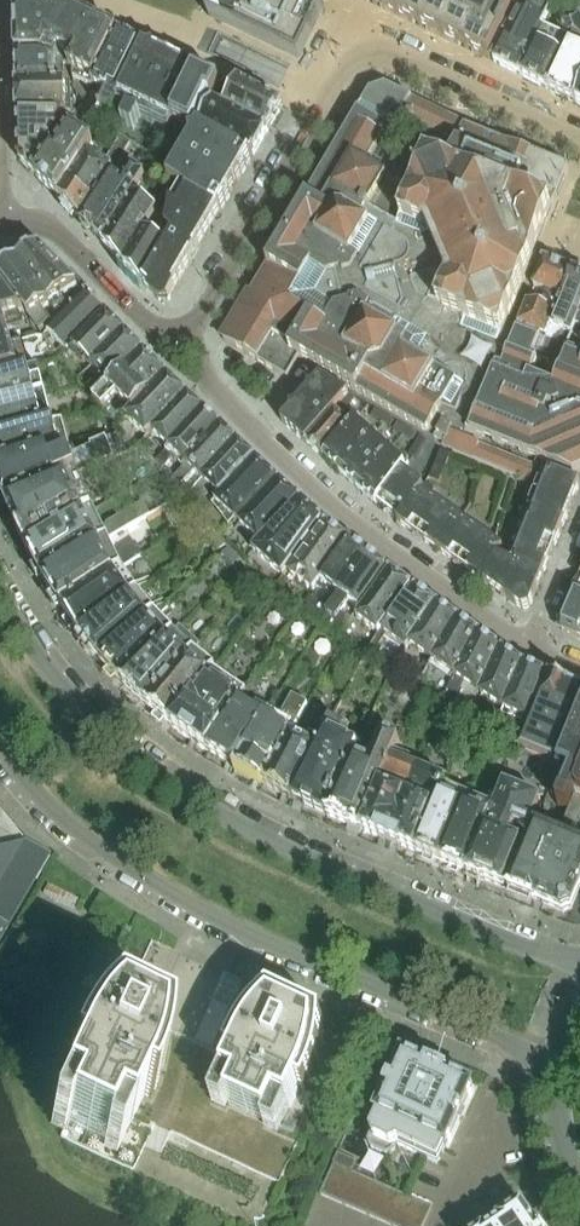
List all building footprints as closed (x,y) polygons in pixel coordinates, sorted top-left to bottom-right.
[(17,57),(45,57),(49,47),(73,59),(68,69),(95,82),(118,35),(66,9),(47,0),(16,0),(17,57)] [(299,60),(311,33),(308,32),(308,33),(300,29),(308,12),(283,0),(233,0),(228,12),(217,7),(211,18),(299,60)] [(375,5),(397,16),(405,0),(377,0),(375,5)] [(397,16),(420,28),(433,0),(405,0),(397,16)] [(420,28),(443,39),(462,0),(433,0),(420,28)] [(443,39),(466,50),(490,0),(462,0),(443,39)] [(466,50),(490,61),(519,0),(490,0),(466,50)] [(496,59),(494,63),(521,77),(544,28),(543,28),(552,10),(535,2),(511,44),(505,40),(496,59)] [(521,77),(549,91),(579,33),(579,12),(558,19),(565,38),(544,28),(521,77)] [(579,105),(579,33),(549,91),(579,105)] [(105,128),(118,106),(145,47),(118,35),(95,82),(93,87),(106,93),(100,107),(85,100),(81,109),(96,116),(93,121),(105,128)] [(198,73),(145,47),(118,106),(129,111),(122,124),(134,129),(140,117),(168,130),(172,122),(198,73)] [(18,86),(65,85),(64,67),(57,67),(57,63),(45,57),(17,57),(18,86)] [(220,84),(198,73),(172,122),(196,133),(198,129),(211,103),(221,85),(220,84)] [(239,84),(226,110),(268,131),(283,107),(239,84)] [(68,115),(65,85),(18,86),(19,115),(64,115),(68,115)] [(224,341),(282,375),(288,379),(300,358),(318,369),(428,433),(434,437),(450,447),(449,449),(530,482),(536,466),(539,459),(575,473),(579,471),(579,353),(569,349),(566,348),(559,367),(552,385),(532,377),(538,361),(532,359),(540,339),(542,334),(519,325),(509,321),(529,269),(534,259),(569,171),(466,129),(450,169),(428,160),(415,191),(387,180),(367,168),(393,124),(397,126),(398,125),(407,122),(413,125),(414,124),(448,140),(456,124),(457,122),(412,101),(386,88),(371,93),(366,101),(224,341)] [(226,110),(211,103),(198,129),(254,157),(268,131),(226,110)] [(63,137),(64,115),(19,115),(20,162),(37,178),(54,150),(63,137)] [(175,185),(221,213),(254,157),(198,129),(196,133),(191,135),(192,138),(170,182),(175,185)] [(56,151),(54,150),(37,178),(59,201),(89,155),(95,145),(71,130),(56,151)] [(81,223),(112,175),(130,144),(120,138),(104,164),(89,155),(59,201),(81,223)] [(163,150),(156,160),(150,169),(103,245),(124,266),(146,233),(159,211),(144,202),(160,176),(172,155),(163,150)] [(150,169),(156,160),(150,156),(141,173),(132,168),(123,182),(112,175),(81,223),(103,245),(150,169)] [(221,213),(175,185),(165,200),(161,227),(174,241),(194,261),(221,213)] [(174,241),(161,227),(155,238),(146,233),(124,266),(145,287),(174,241)] [(178,284),(180,284),(194,261),(174,241),(145,287),(145,288),(146,287),(155,296),(172,294),(178,284)] [(39,248),(20,260),(37,286),(50,304),(57,317),(70,304),(66,299),(78,287),(39,248)] [(37,286),(20,260),(0,272),(0,278),(22,311),(40,334),(52,322),(41,309),(50,304),(37,286)] [(545,263),(535,290),(547,295),(542,309),(556,314),(564,294),(572,274),(554,267),(545,263)] [(519,325),(542,334),(540,339),(532,359),(538,361),(539,358),(543,359),(558,365),(565,347),(566,348),(569,349),(578,325),(579,321),(579,277),(572,274),(564,294),(556,314),(542,309),(527,304),(519,325)] [(19,312),(22,311),(0,278),(0,316),(19,312)] [(59,361),(72,350),(98,324),(96,323),(105,315),(85,295),(43,338),(59,361)] [(19,312),(0,316),(0,347),(12,343),(8,329),(24,324),(19,312)] [(106,316),(98,324),(72,350),(89,368),(124,334),(106,316)] [(569,349),(579,353),(579,326),(578,325),(569,349)] [(88,393),(95,401),(143,353),(124,334),(89,368),(101,380),(88,393)] [(12,343),(0,347),(0,378),(38,367),(59,361),(43,338),(35,350),(15,355),(12,343)] [(128,408),(155,382),(164,373),(143,353),(95,401),(114,423),(122,415),(128,408)] [(46,394),(38,367),(0,378),(0,407),(46,394)] [(158,385),(155,382),(128,408),(122,415),(146,439),(187,396),(167,376),(158,385)] [(348,396),(349,395),(321,378),(282,423),(306,444),(348,396)] [(46,394),(0,407),(0,438),(53,422),(46,394)] [(152,434),(169,451),(204,412),(187,396),(146,439),(147,440),(152,434)] [(348,396),(306,444),(324,460),(358,419),(366,409),(348,396)] [(412,442),(416,435),(376,411),(371,418),(412,442)] [(174,460),(182,468),(220,427),(204,412),(169,451),(156,464),(163,471),(174,460)] [(53,422),(0,438),(0,468),(61,448),(71,445),(64,419),(53,422)] [(407,466),(358,419),(324,460),(376,507),(378,506),(403,472),(407,466)] [(522,556),(547,567),(579,485),(579,484),(536,466),(535,468),(450,433),(452,427),(443,422),(434,437),(450,447),(449,449),(530,482),(531,479),(538,482),(511,551),(522,556)] [(238,443),(220,427),(182,468),(183,469),(169,483),(177,491),(194,474),(201,481),(238,443)] [(8,506),(77,476),(127,456),(119,435),(79,450),(81,456),(65,463),(61,448),(0,468),(0,488),(2,494),(3,494),(8,506)] [(416,459),(427,441),(420,437),(409,455),(416,459)] [(201,481),(218,498),(255,460),(238,443),(201,481)] [(430,480),(439,483),(450,455),(441,452),(430,480)] [(214,502),(239,525),(271,491),(268,489),(276,480),(255,460),(218,498),(214,502)] [(398,523),(485,584),(495,558),(503,548),(431,498),(437,490),(427,483),(424,487),(403,472),(378,506),(399,522),(398,523)] [(27,551),(28,550),(94,511),(77,476),(8,506),(17,528),(16,529),(27,551)] [(279,482),(271,491),(239,525),(260,544),(300,502),(279,482)] [(203,515),(211,507),(202,499),(209,491),(200,483),(186,499),(203,515)] [(323,523),(300,502),(260,544),(254,552),(282,580),(323,523)] [(28,550),(44,580),(107,540),(149,516),(142,503),(101,527),(94,511),(28,550)] [(195,525),(204,535),(210,530),(201,520),(195,525)] [(349,542),(326,526),(289,576),(311,594),(315,589),(349,542)] [(225,545),(214,534),(206,541),(217,553),(225,545)] [(115,555),(107,540),(44,580),(62,609),(122,569),(141,557),(136,542),(115,555)] [(320,624),(368,556),(349,542),(315,589),(324,596),(319,603),(310,596),(300,610),(320,624)] [(485,584),(504,598),(522,556),(511,551),(503,548),(495,558),(485,584)] [(239,561),(229,550),(216,562),(226,573),(239,561)] [(358,610),(387,570),(368,556),(320,624),(339,638),(350,621),(341,615),(348,604),(358,610)] [(547,567),(522,556),(504,598),(523,611),(530,609),(547,567)] [(239,574),(248,583),(255,576),(245,567),(239,574)] [(62,609),(80,636),(138,591),(122,569),(62,609)] [(356,620),(377,635),(380,632),(405,598),(412,588),(390,572),(356,620)] [(559,623),(562,631),(579,639),(579,574),(559,623)] [(256,580),(250,591),(266,600),(272,590),(256,580)] [(405,651),(408,647),(437,606),(415,590),(408,600),(382,634),(380,632),(377,635),(366,651),(376,659),(383,648),(379,645),(386,636),(405,651)] [(80,636),(101,661),(155,614),(138,591),(80,636)] [(408,647),(427,659),(455,618),(437,606),(408,647)] [(101,661),(124,686),(173,633),(155,614),(101,661)] [(445,672),(474,631),(455,618),(427,659),(445,672)] [(173,633),(124,686),(139,700),(147,707),(195,650),(199,645),(179,627),(174,633),(173,633)] [(492,659),(499,649),(474,631),(445,672),(455,677),(439,704),(469,718),(479,695),(495,662),(492,659)] [(147,707),(172,728),(209,680),(218,670),(195,650),(147,707)] [(504,711),(523,666),(502,652),(495,662),(479,695),(503,711),(504,711)] [(529,723),(545,689),(542,687),(547,676),(523,666),(504,711),(501,717),(522,725),(524,721),(529,723)] [(579,717),(579,691),(570,687),(570,686),(550,678),(545,689),(529,723),(518,750),(551,763),(543,782),(551,786),(579,717)] [(242,701),(209,680),(172,728),(209,752),(238,706),(242,701)] [(236,768),(264,784),(292,735),(308,705),(292,696),(282,716),(283,720),(269,711),(264,721),(236,768)] [(236,768),(264,721),(238,706),(209,752),(236,768)] [(264,784),(292,800),(330,722),(331,722),(316,713),(307,731),(309,738),(307,743),(292,735),(264,784)] [(551,786),(550,788),(575,797),(569,812),(579,816),(579,717),(551,786)] [(341,727),(330,722),(292,800),(327,816),(354,757),(359,747),(342,739),(344,735),(341,727)] [(483,724),(479,732),(492,740),(497,731),(483,724)] [(457,725),(452,739),(460,742),(466,728),(457,725)] [(361,834),(362,831),(396,753),(400,741),(383,734),(367,727),(359,747),(354,757),(327,816),(328,817),(327,818),(350,828),(349,829),(361,834)] [(379,839),(390,843),(420,771),(409,767),(412,759),(396,753),(362,831),(379,838),(379,839)] [(420,771),(390,843),(400,848),(400,847),(417,854),(444,789),(447,781),(449,775),(423,765),(420,771)] [(443,865),(467,875),(504,785),(488,779),(479,803),(471,800),(443,865)] [(541,800),(504,785),(467,875),(467,876),(483,883),(483,882),(505,890),(541,800)] [(417,854),(443,865),(471,800),(444,789),(417,854)] [(579,820),(579,816),(569,812),(563,826),(539,816),(508,891),(534,902),(535,901),(562,912),(562,913),(572,909),(571,908),(579,888),(579,834),(575,832),(579,820)] [(49,858),(24,844),(25,844),(0,829),(0,942),(49,858)] [(125,928),(118,942),(128,947),(134,932),(125,928)] [(264,1001),(258,1007),(253,1012),(249,1018),(244,1024),(240,1029),(237,1036),(233,1042),(230,1048),(227,1055),(234,1058),(224,1078),(238,1084),(228,1104),(268,1122),(277,1102),(290,1108),(299,1089),(306,1092),(309,1085),(312,1079),(314,1074),(316,1068),(317,1063),(319,1056),(321,1049),(322,1043),(323,1035),(323,1027),(323,1020),(271,995),(264,1001)] [(166,1050),(167,1042),(168,1035),(168,1027),(115,1003),(110,1008),(104,1013),(99,1019),(94,1024),(90,1030),(86,1036),(82,1043),(78,1049),(75,1056),(71,1063),(78,1066),(63,1099),(76,1105),(67,1125),(106,1143),(116,1123),(129,1129),(144,1096),(150,1099),(154,1092),(157,1085),(159,1079),(162,1072),(163,1065),(165,1058),(166,1050)] [(453,1070),(443,1065),(433,1061),(429,1069),(404,1057),(377,1118),(378,1118),(367,1142),(370,1149),(387,1156),(394,1154),(397,1146),(438,1164),(445,1148),(448,1149),(448,1150),(475,1089),(450,1078),(453,1070)] [(353,1176),(327,1166),(315,1197),(341,1207),(353,1176)] [(380,1186),(353,1176),(341,1207),(367,1217),(380,1186)] [(380,1186),(367,1217),(391,1225),(393,1225),(406,1196),(380,1186)] [(406,1196),(393,1225),(424,1225),(433,1206),(406,1196)] [(522,1206),(500,1222),(501,1224),(498,1225),(536,1225),(522,1206)]
